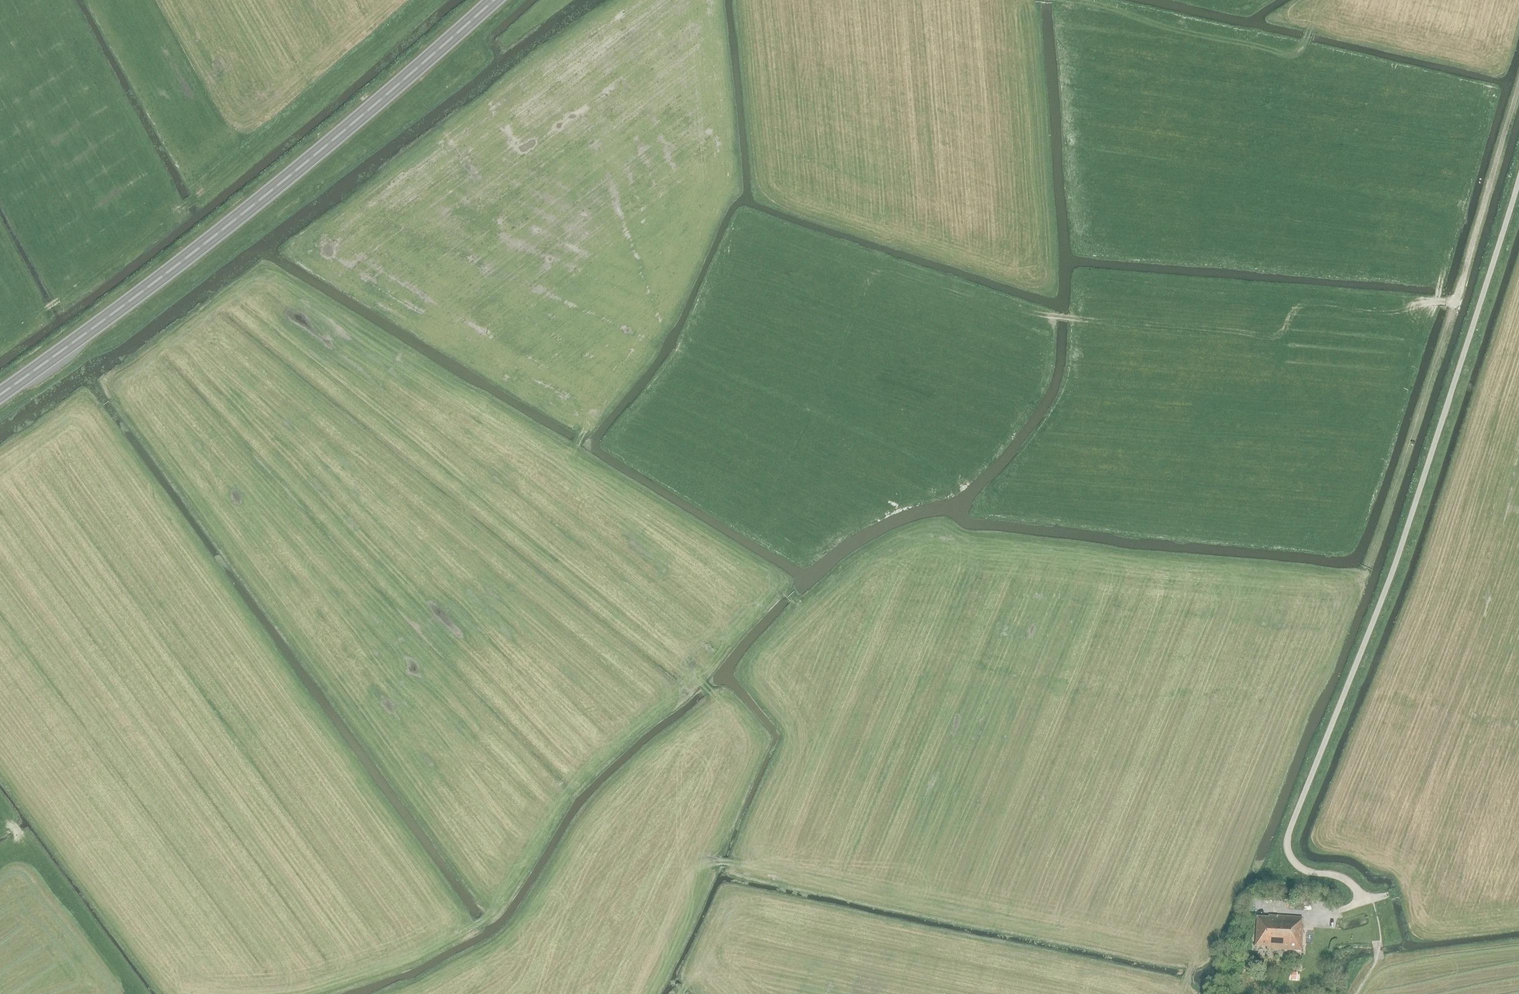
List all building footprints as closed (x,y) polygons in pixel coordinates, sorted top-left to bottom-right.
[(1302,927),(1302,917),(1269,915),(1269,918),(1257,917),(1256,946),(1267,946),(1267,949),(1284,950),(1284,940),(1290,940),(1290,932),(1289,932),(1289,926),(1302,927)] [(1303,927),(1302,927),(1289,926),(1289,932),(1290,932),(1290,940),(1284,940),(1284,950),(1302,951),(1303,927)]
